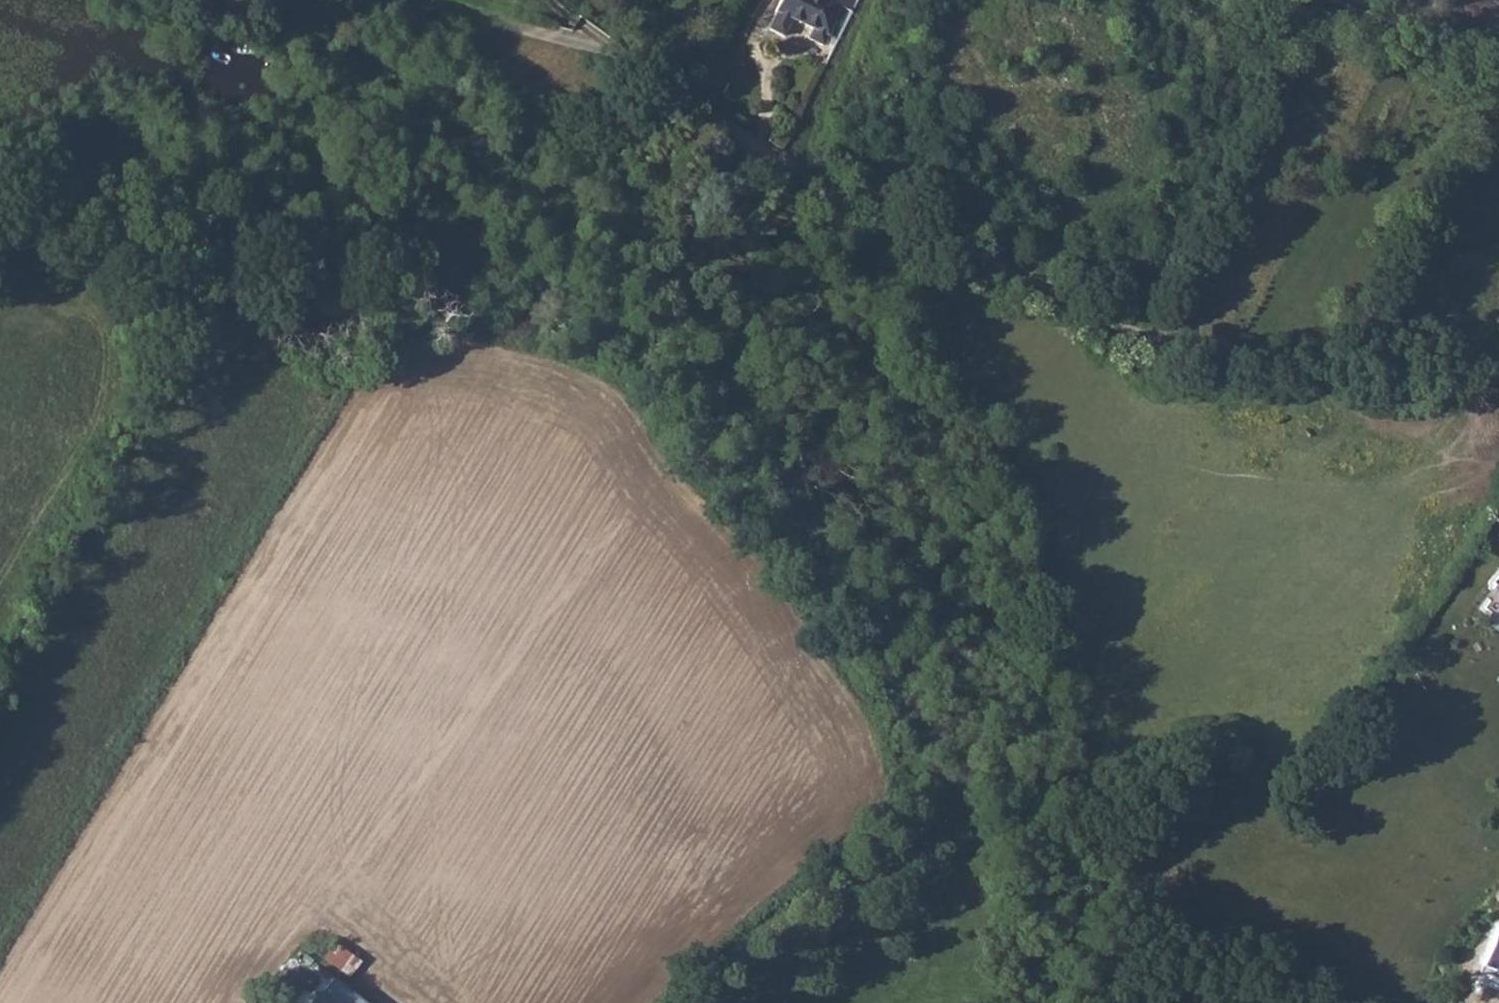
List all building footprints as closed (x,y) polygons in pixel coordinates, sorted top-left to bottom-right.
[(782,4),(773,23),(792,31),(799,15),(819,24),(814,35),(826,40),(844,0),(784,0),(782,4)] [(1483,965),(1498,971),(1498,923),(1483,965)] [(332,988),(321,1002),(352,1002),(332,988)]
